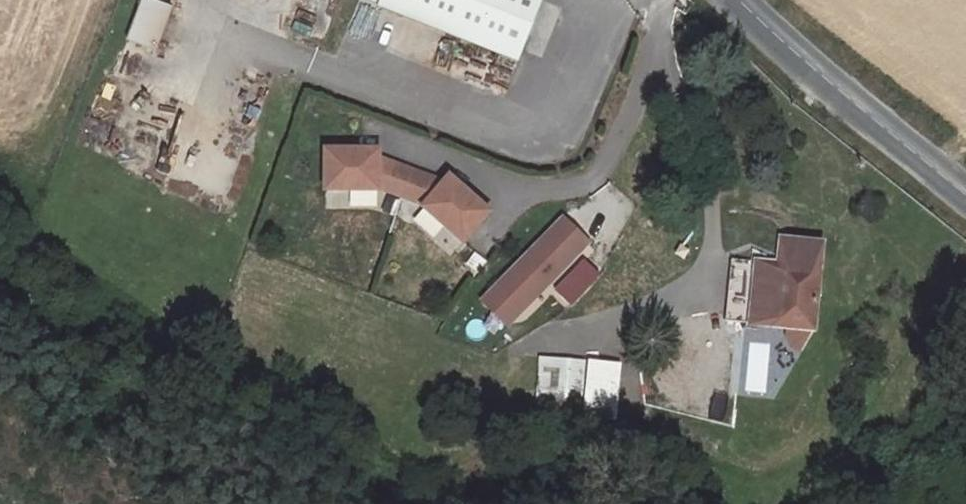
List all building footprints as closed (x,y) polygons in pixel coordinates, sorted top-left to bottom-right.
[(180,11),(151,0),(147,10),(176,21),(180,11)] [(524,51),(542,0),(381,0),(524,51)] [(168,43),(176,21),(147,10),(139,32),(168,43)] [(168,43),(139,32),(135,43),(164,54),(168,43)] [(380,149),(326,148),(326,188),(379,189),(379,186),(402,194),(412,169),(380,157),(380,149)] [(445,182),(412,169),(402,194),(425,203),(423,205),(463,241),(490,212),(450,176),(445,182)] [(427,211),(417,223),(433,236),(443,224),(427,211)] [(565,221),(494,291),(519,315),(589,245),(565,221)] [(736,263),(729,324),(817,334),(826,248),(786,243),(784,256),(756,252),(755,265),(736,263)] [(475,252),(466,266),(480,275),(489,261),(475,252)] [(585,263),(556,293),(572,308),(601,278),(585,263)] [(494,291),(484,301),(509,326),(519,315),(494,291)] [(791,333),(790,348),(807,349),(808,335),(791,333)] [(744,393),(766,395),(772,343),(750,340),(744,393)] [(619,365),(594,362),(588,418),(613,421),(619,365)]
